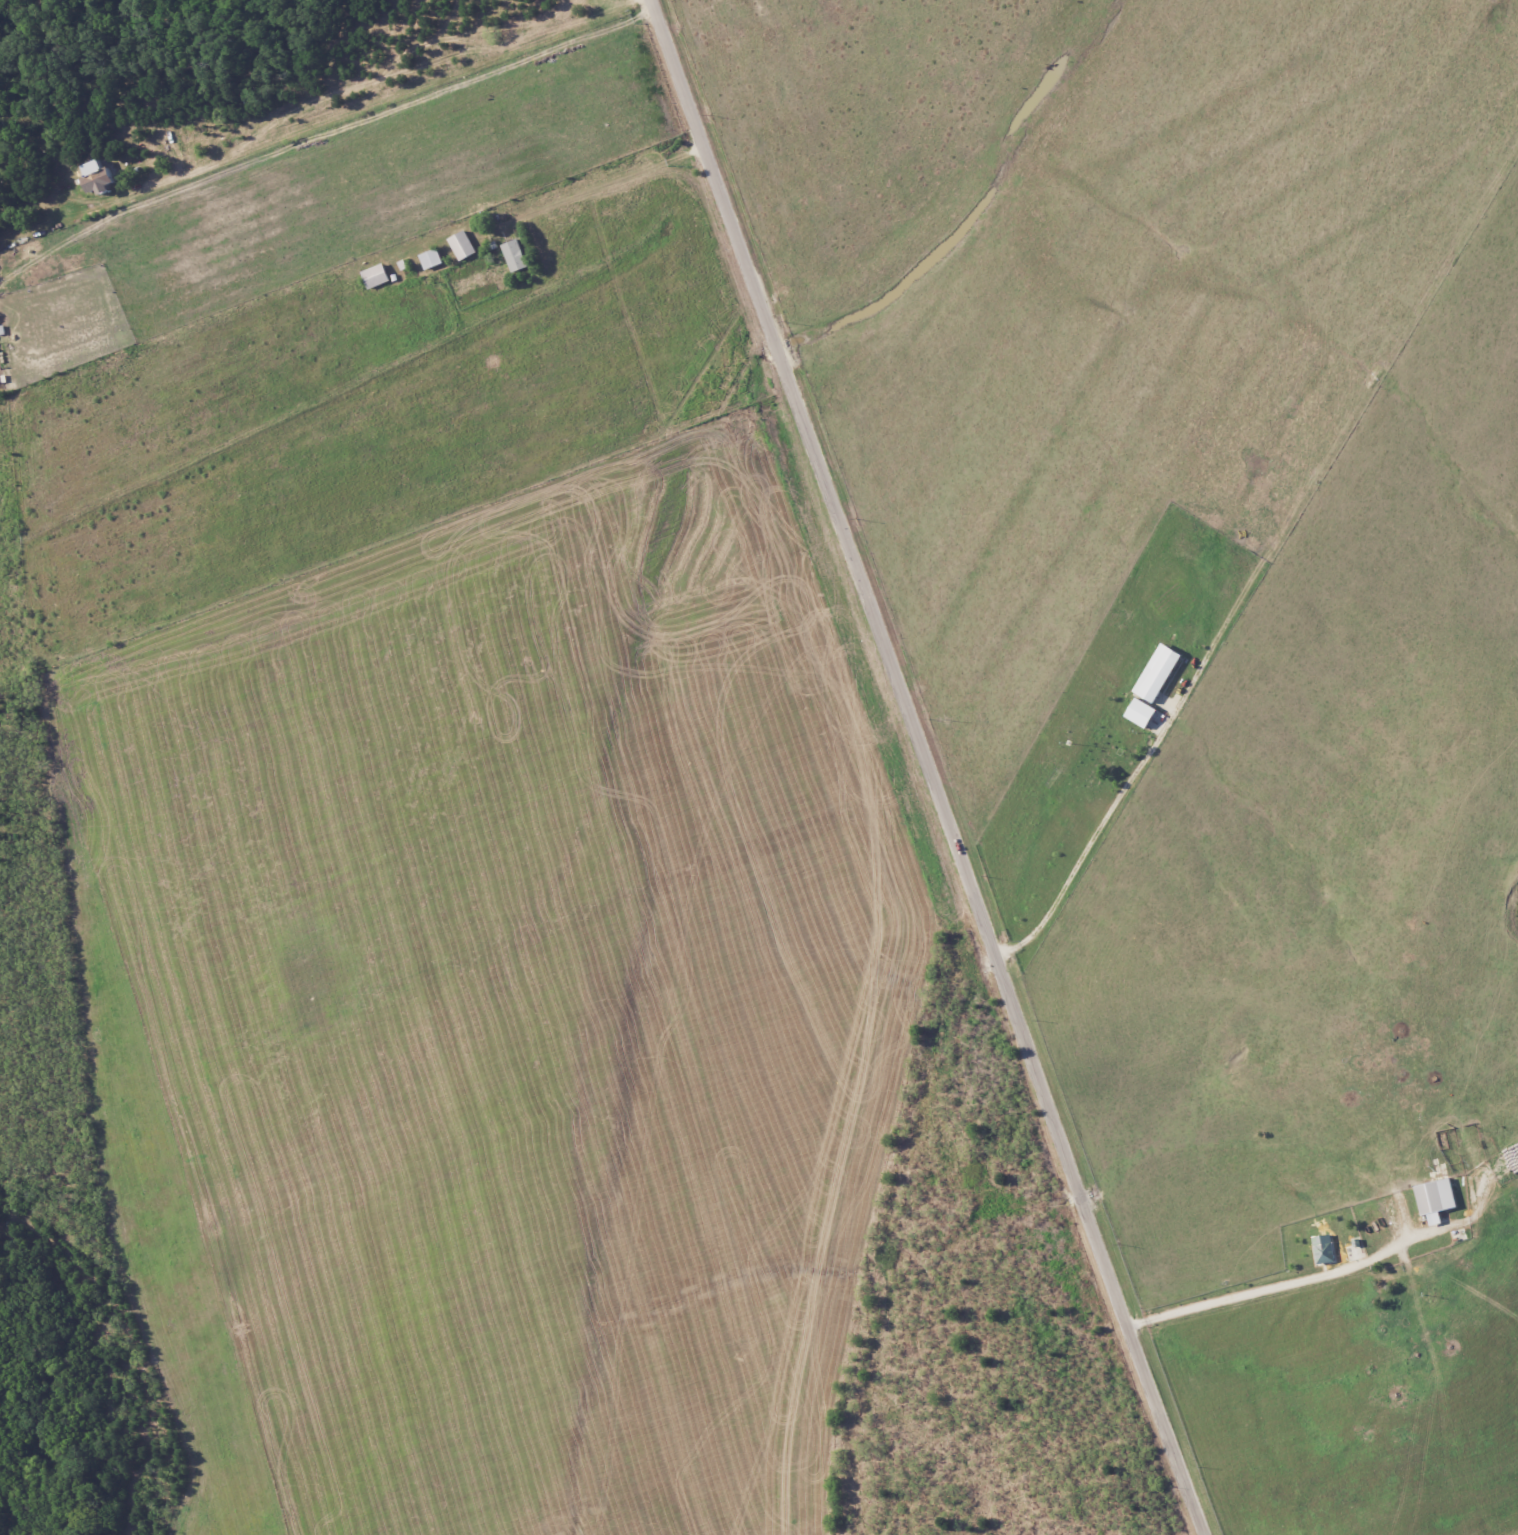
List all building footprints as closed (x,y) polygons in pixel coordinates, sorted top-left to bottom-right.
[(91,192),(100,189),(101,193),(112,190),(110,184),(118,182),(112,166),(106,169),(102,158),(86,164),(90,176),(86,177),(91,192)] [(449,238),(460,259),(477,250),(466,229),(449,238)] [(513,272),(530,265),(518,238),(502,245),(513,272)] [(426,269),(444,262),(438,247),(420,254),(426,269)] [(362,271),(369,289),(391,280),(384,262),(362,271)] [(1182,654),(1162,642),(1134,691),(1154,703),(1182,654)] [(1126,718),(1149,728),(1158,708),(1136,698),(1126,718)] [(1422,1216),(1428,1214),(1430,1225),(1442,1223),(1440,1211),(1457,1207),(1452,1179),(1416,1185),(1422,1216)] [(1318,1264),(1335,1261),(1331,1234),(1313,1237),(1318,1264)]
